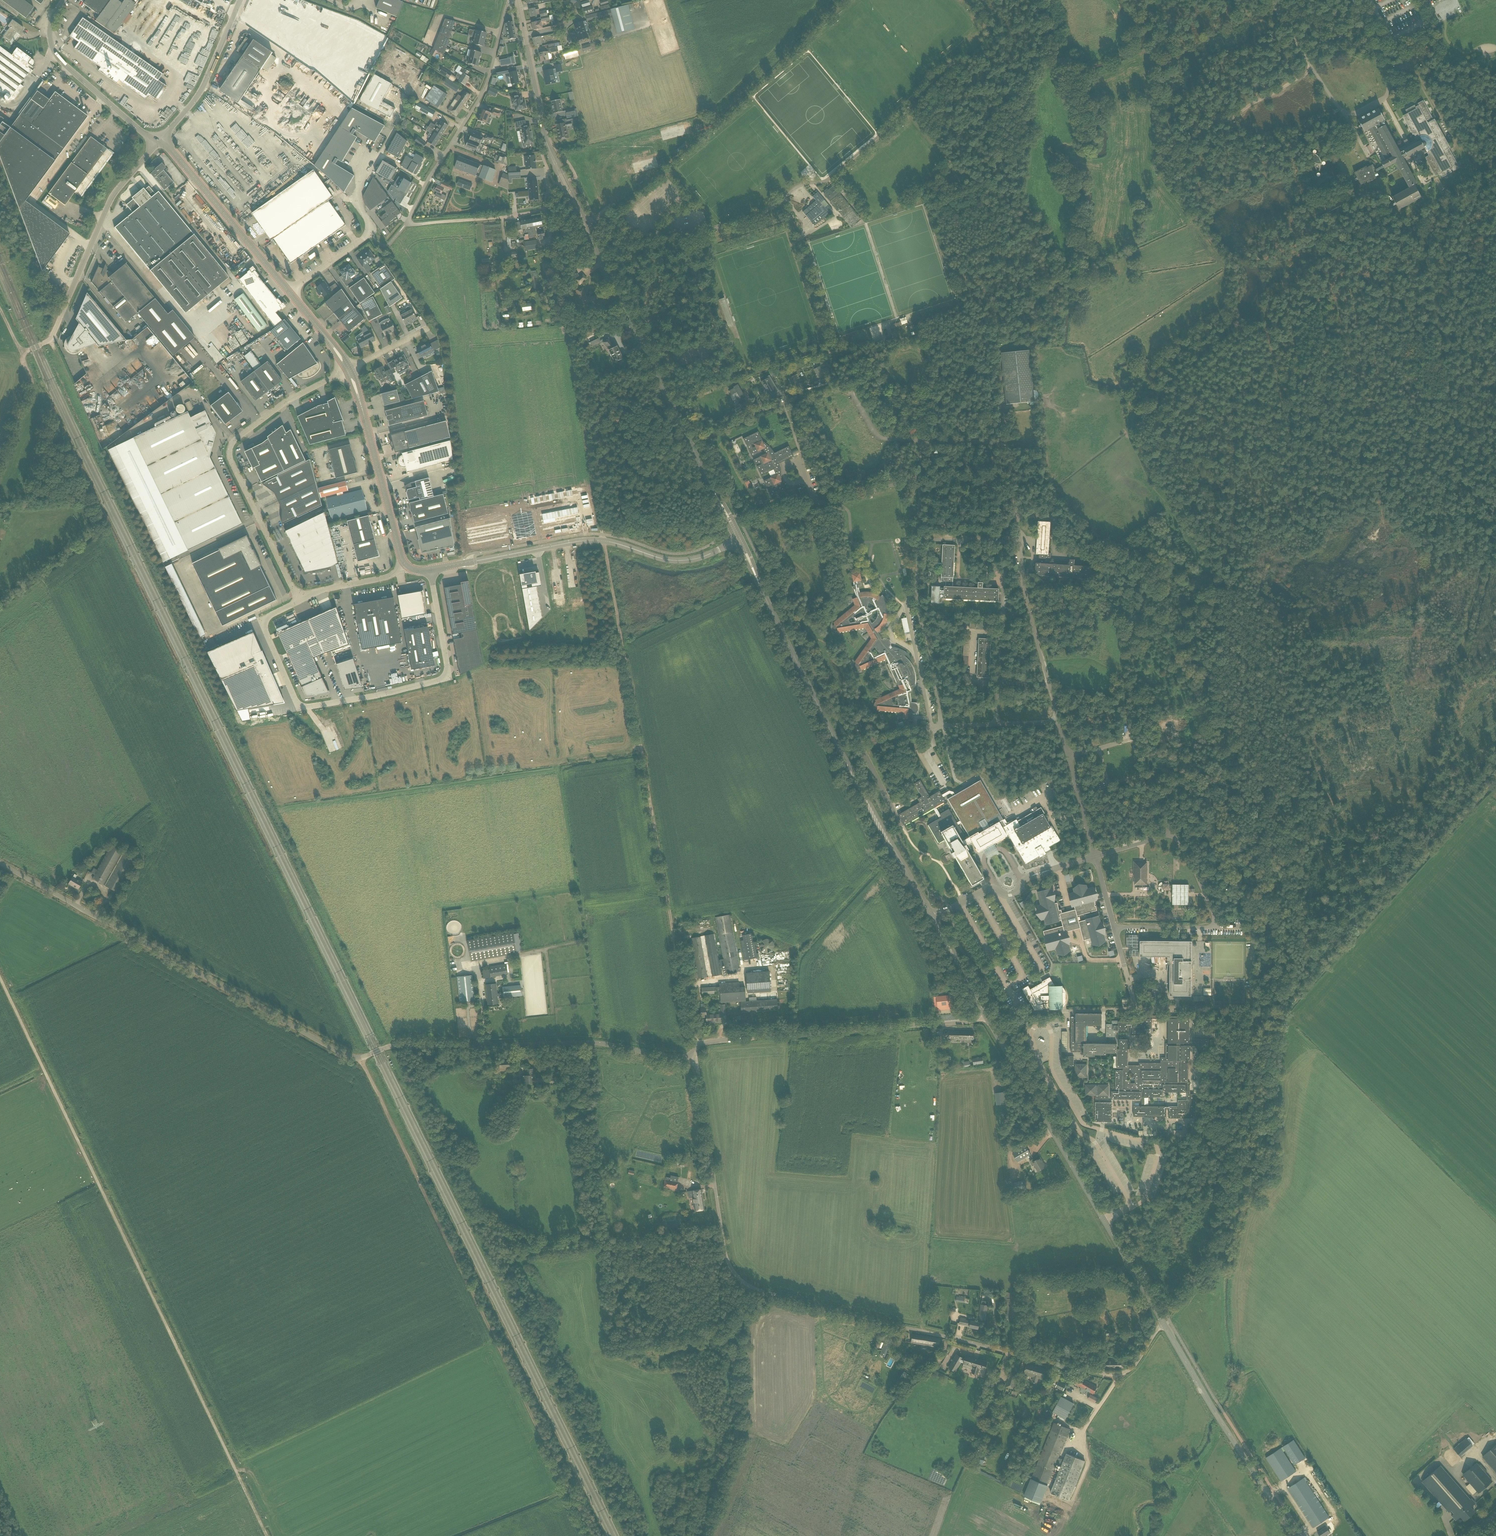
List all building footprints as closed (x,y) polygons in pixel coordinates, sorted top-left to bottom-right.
[(26,18),(34,7),(24,0),(1,0),(26,18)] [(130,1),(129,0),(124,0),(122,3),(117,0),(81,0),(84,3),(83,3),(99,15),(95,21),(114,34),(136,5),(130,1)] [(306,9),(282,0),(255,0),(251,10),(274,19),(272,23),(285,28),(286,25),(298,29),(301,23),(300,23),(306,9)] [(399,0),(379,0),(376,8),(397,17),(403,2),(399,0)] [(628,5),(586,15),(587,20),(587,21),(612,15),(617,33),(635,28),(628,5)] [(592,6),(583,9),(585,15),(594,12),(592,6)] [(531,17),(536,16),(537,16),(536,11),(539,10),(539,8),(535,8),(529,9),(531,17)] [(322,14),(319,23),(334,28),(337,19),(322,14)] [(162,74),(158,71),(82,18),(70,36),(79,42),(74,49),(101,68),(98,71),(116,83),(119,80),(145,99),(147,95),(156,102),(167,87),(158,81),(162,74)] [(445,19),(442,26),(450,31),(452,31),(455,21),(445,19)] [(10,28),(3,38),(6,40),(7,41),(9,42),(16,32),(19,34),(23,28),(13,20),(8,26),(10,28)] [(513,21),(505,23),(508,39),(516,38),(513,21)] [(539,29),(542,28),(541,24),(541,21),(538,22),(532,23),(533,30),(539,29)] [(583,22),(579,23),(574,24),(577,32),(578,34),(576,34),(578,40),(587,38),(583,22)] [(450,40),(452,31),(450,31),(442,26),(439,34),(450,40)] [(377,55),(384,41),(357,27),(349,41),(377,55)] [(476,33),(475,37),(485,40),(486,33),(483,32),(482,32),(476,30),(476,31),(474,30),(473,33),(476,33)] [(220,91),(239,103),(251,112),(253,108),(241,100),(272,53),(254,40),(253,42),(250,40),(251,38),(250,35),(247,33),(244,34),(239,41),(240,44),(241,45),(237,51),(244,56),(220,91)] [(439,34),(436,42),(447,47),(450,40),(439,34)] [(276,47),(288,52),(291,41),(279,37),(276,47)] [(483,46),(485,40),(475,37),(474,41),(471,40),(471,43),(473,44),(479,45),(478,46),(480,46),(483,46)] [(542,44),(540,37),(533,38),(534,46),(542,44)] [(444,55),(447,47),(436,42),(433,49),(444,55)] [(549,59),(551,59),(551,58),(552,57),(551,54),(550,54),(550,53),(558,51),(562,50),(561,45),(561,46),(548,48),(548,52),(540,53),(541,61),(549,59)] [(7,102),(14,100),(24,87),(20,84),(28,74),(29,73),(30,74),(34,69),(33,68),(33,67),(34,67),(33,66),(32,65),(32,64),(32,63),(31,62),(32,61),(32,60),(33,59),(32,59),(24,53),(23,52),(22,51),(21,51),(18,49),(18,50),(17,50),(16,50),(13,53),(12,55),(0,47),(0,97),(7,102)] [(576,48),(563,51),(564,59),(578,56),(576,48)] [(471,50),(470,57),(480,59),(481,53),(476,51),(474,51),(471,50)] [(480,59),(470,57),(469,61),(466,60),(466,63),(468,64),(471,64),(471,65),(472,65),(478,66),(480,59)] [(381,58),(378,67),(384,69),(387,60),(381,58)] [(508,59),(500,60),(501,67),(512,64),(510,58),(508,59)] [(439,72),(442,74),(449,78),(452,74),(442,68),(438,66),(436,69),(440,71),(439,72)] [(456,77),(455,78),(459,81),(464,85),(469,77),(467,76),(469,72),(462,68),(459,66),(455,71),(458,73),(457,74),(456,75),(456,76),(456,77)] [(546,85),(551,84),(554,83),(553,79),(554,79),(553,69),(544,71),(546,80),(545,80),(546,85)] [(510,76),(506,77),(508,84),(511,83),(512,84),(519,82),(517,71),(509,73),(510,76)] [(374,74),(359,101),(391,118),(395,109),(382,102),(392,84),(374,74)] [(447,78),(443,84),(450,88),(454,83),(447,78)] [(427,96),(430,87),(426,85),(422,94),(427,96)] [(447,95),(443,92),(434,86),(425,99),(438,108),(447,95)] [(487,93),(495,97),(498,91),(490,87),(487,93)] [(0,124),(0,158),(42,272),(70,234),(25,201),(55,161),(88,116),(70,103),(71,102),(70,101),(68,102),(55,92),(49,100),(37,91),(10,128),(2,122),(0,124)] [(456,116),(463,106),(471,95),(465,91),(461,96),(458,95),(455,100),(457,101),(453,107),(451,105),(448,110),(456,116)] [(514,101),(515,109),(516,110),(521,109),(526,108),(525,101),(522,102),(522,99),(521,95),(511,97),(512,101),(514,101)] [(435,112),(418,102),(413,99),(411,102),(414,104),(413,106),(415,107),(415,108),(432,118),(435,112)] [(560,100),(551,101),(551,102),(553,113),(553,114),(562,112),(561,107),(561,104),(562,104),(561,100),(560,101),(560,100)] [(1442,177),(1452,172),(1451,170),(1452,169),(1453,171),(1460,168),(1449,148),(1446,149),(1446,148),(1449,146),(1435,122),(1432,123),(1432,122),(1434,121),(1423,101),(1417,104),(1418,106),(1417,107),(1415,105),(1405,110),(1408,114),(1411,113),(1412,114),(1404,118),(1413,135),(1414,134),(1416,137),(1415,138),(1416,140),(1410,144),(1407,139),(1408,142),(1405,143),(1404,141),(1406,146),(1399,150),(1383,122),(1385,121),(1379,109),(1358,120),(1364,132),(1369,129),(1386,160),(1381,163),(1388,175),(1397,170),(1395,167),(1397,166),(1409,187),(1410,187),(1410,188),(1392,197),(1399,210),(1422,198),(1421,198),(1415,185),(1414,185),(1417,183),(1405,161),(1406,161),(1407,163),(1417,158),(1416,155),(1422,152),(1424,155),(1427,152),(1429,156),(1426,158),(1435,174),(1442,170),(1443,171),(1440,173),(1442,177)] [(360,123),(364,115),(352,108),(340,127),(353,135),(356,131),(360,123)] [(478,120),(481,121),(482,124),(484,124),(485,123),(486,123),(491,113),(482,109),(478,120)] [(360,123),(380,134),(385,126),(364,115),(360,123)] [(531,136),(532,136),(532,132),(530,132),(529,129),(530,129),(530,126),(527,126),(525,120),(515,122),(517,129),(519,128),(520,131),(522,130),(524,141),(522,141),(523,148),(528,147),(533,146),(533,143),(532,139),(531,140),(531,136)] [(428,127),(432,130),(441,136),(448,125),(441,121),(438,127),(435,125),(431,123),(428,127)] [(566,127),(568,127),(572,126),(571,122),(567,123),(556,125),(559,140),(568,138),(566,127)] [(360,123),(356,131),(375,142),(380,134),(360,123)] [(353,135),(340,127),(336,133),(353,144),(357,137),(353,135)] [(426,130),(430,133),(433,134),(428,142),(434,146),(441,136),(432,130),(428,127),(426,130)] [(353,144),(336,133),(332,139),(350,150),(353,144)] [(397,133),(387,152),(398,158),(407,141),(397,133)] [(469,140),(479,143),(480,144),(483,137),(472,133),(469,140)] [(48,193),(57,200),(56,200),(50,196),(45,202),(55,209),(60,203),(58,202),(58,201),(65,206),(75,193),(80,197),(113,153),(107,149),(103,153),(101,151),(104,146),(90,137),(48,193)] [(423,148),(426,144),(418,137),(415,141),(423,148)] [(350,150),(332,139),(328,145),(346,156),(350,150)] [(482,145),(480,144),(479,143),(469,140),(468,139),(466,147),(476,151),(478,145),(482,147),(482,145)] [(346,156),(328,145),(324,151),(338,160),(342,162),(346,156)] [(338,160),(324,151),(314,166),(327,177),(335,164),(338,160)] [(406,156),(400,166),(407,170),(407,171),(413,174),(416,175),(419,171),(419,172),(419,171),(418,170),(419,168),(420,169),(422,165),(421,164),(425,159),(416,154),(412,159),(406,156)] [(502,164),(505,157),(499,154),(496,161),(502,164)] [(1310,154),(1310,155),(1311,156),(1311,157),(1311,158),(1311,159),(1312,160),(1313,161),(1313,162),(1314,162),(1315,163),(1316,163),(1317,163),(1318,164),(1319,164),(1320,164),(1321,163),(1321,162),(1321,161),(1320,160),(1320,159),(1319,159),(1319,158),(1318,157),(1317,156),(1316,155),(1315,154),(1314,154),(1313,154),(1312,154),(1311,154),(1310,154)] [(454,168),(475,176),(476,176),(479,177),(491,182),(496,171),(483,166),(480,165),(459,156),(454,168)] [(525,156),(526,169),(536,169),(535,163),(536,163),(535,160),(535,156),(525,156)] [(383,161),(375,173),(390,182),(398,169),(383,161)] [(164,191),(173,183),(163,170),(165,168),(162,164),(156,168),(157,169),(150,174),(164,191)] [(335,164),(327,177),(344,193),(354,176),(335,164)] [(1379,176),(1379,175),(1373,164),(1367,168),(1366,166),(1354,173),(1361,185),(1367,182),(1368,183),(1377,178),(1376,177),(1378,175),(1379,176)] [(315,210),(328,201),(333,197),(314,170),(252,213),(271,241),(274,239),(288,229),(301,220),(315,210)] [(374,177),(363,196),(364,203),(370,211),(389,197),(374,177)] [(392,185),(389,192),(393,197),(398,200),(398,199),(402,201),(405,196),(406,197),(412,184),(411,184),(411,183),(404,179),(399,189),(392,185)] [(526,190),(518,191),(518,196),(527,195),(527,196),(529,196),(530,200),(539,200),(537,180),(528,181),(529,190),(526,190)] [(465,182),(463,187),(470,190),(472,184),(465,182)] [(822,190),(821,191),(824,194),(830,201),(844,218),(852,227),(861,220),(853,210),(839,193),(835,189),(833,186),(829,182),(825,186),(826,187),(822,190)] [(437,185),(436,188),(434,187),(433,190),(437,192),(435,196),(444,200),(446,196),(441,194),(444,188),(437,185)] [(185,313),(229,277),(158,192),(155,194),(149,186),(145,190),(143,188),(132,198),(133,199),(126,205),(133,213),(114,228),(185,313)] [(825,207),(821,202),(824,200),(817,192),(812,197),(816,201),(803,212),(811,221),(819,214),(823,218),(833,210),(828,204),(825,207)] [(315,210),(332,235),(346,225),(328,201),(315,210)] [(382,220),(381,221),(386,227),(389,226),(391,224),(390,223),(390,222),(396,218),(392,213),(398,209),(392,201),(383,208),(386,213),(389,216),(382,220)] [(318,244),(332,235),(315,210),(301,220),(318,244)] [(533,227),(532,227),(533,234),(537,234),(535,227),(543,226),(541,217),(532,219),(533,227)] [(288,229),(305,254),(318,244),(301,220),(288,229)] [(520,222),(516,223),(517,228),(517,230),(525,229),(525,231),(524,231),(524,233),(525,236),(524,236),(525,240),(529,239),(529,238),(528,236),(528,232),(528,228),(526,220),(520,221),(520,222)] [(291,264),(305,254),(288,229),(274,239),(291,264)] [(525,251),(529,250),(538,249),(536,240),(535,240),(524,242),(525,251)] [(360,263),(365,270),(369,268),(367,265),(376,259),(375,257),(375,256),(373,255),(369,250),(357,259),(360,263)] [(240,251),(236,255),(244,265),(249,261),(240,251)] [(130,319),(137,313),(173,356),(195,338),(172,310),(167,314),(155,299),(126,264),(127,263),(127,262),(112,274),(110,272),(98,267),(91,282),(96,289),(97,288),(100,291),(98,292),(101,295),(102,294),(126,322),(130,319)] [(371,274),(381,289),(391,282),(395,279),(385,264),(371,274)] [(347,287),(351,284),(354,282),(351,278),(356,274),(355,273),(356,272),(353,269),(352,269),(349,265),(340,271),(345,278),(342,280),(347,287)] [(254,299),(268,288),(259,277),(260,276),(255,271),(254,269),(252,269),(250,270),(248,272),(248,273),(240,280),(254,299)] [(583,274),(579,277),(576,280),(580,284),(586,279),(583,274)] [(350,288),(360,303),(375,293),(364,278),(350,288)] [(324,297),(329,293),(330,295),(337,291),(333,285),(329,288),(325,282),(317,287),(324,297)] [(390,307),(403,298),(391,282),(381,289),(380,289),(390,307)] [(277,299),(268,288),(254,299),(275,327),(283,321),(276,313),(279,310),(279,311),(282,309),(284,307),(284,305),(283,304),(278,299),(277,299)] [(582,303),(591,302),(596,302),(596,297),(590,297),(590,296),(585,296),(583,288),(577,290),(582,303)] [(334,313),(349,301),(341,290),(325,303),(334,313)] [(65,345),(65,346),(65,347),(66,348),(66,349),(66,350),(67,350),(67,351),(68,351),(68,352),(69,352),(70,352),(70,353),(71,353),(72,353),(73,353),(74,353),(75,353),(76,353),(77,353),(77,352),(78,352),(79,352),(79,351),(80,351),(80,350),(81,350),(81,349),(96,344),(98,346),(126,340),(87,293),(75,319),(79,323),(71,337),(70,337),(69,337),(69,338),(68,338),(68,339),(67,339),(67,340),(66,340),(66,341),(66,342),(65,342),(65,343),(65,344),(65,345)] [(267,325),(244,293),(235,300),(259,332),(267,325)] [(373,297),(360,304),(369,322),(382,315),(373,297)] [(728,326),(733,325),(724,298),(719,299),(728,326)] [(349,301),(334,313),(340,321),(356,308),(349,301)] [(531,303),(522,304),(523,311),(532,310),(531,303)] [(406,310),(407,311),(401,315),(406,325),(417,319),(412,309),(411,309),(410,308),(409,307),(408,307),(407,307),(406,308),(406,310)] [(365,319),(356,308),(340,321),(349,332),(365,319)] [(283,321),(279,324),(271,331),(277,339),(278,338),(288,350),(301,339),(291,327),(289,328),(283,321)] [(391,321),(381,327),(385,336),(389,334),(392,332),(396,330),(391,321)] [(370,333),(365,326),(361,329),(365,334),(361,338),(357,340),(358,341),(357,342),(360,345),(361,348),(375,341),(371,332),(370,333)] [(598,338),(590,342),(593,348),(601,343),(598,338)] [(604,341),(603,342),(609,350),(615,362),(623,358),(617,346),(616,346),(608,338),(604,341)] [(422,346),(417,349),(419,353),(421,357),(425,355),(426,356),(427,356),(428,356),(429,356),(429,355),(429,354),(429,353),(428,352),(431,350),(432,352),(433,351),(440,348),(438,340),(430,344),(429,342),(424,345),(424,344),(422,345),(422,346)] [(320,366),(320,365),(320,364),(319,364),(319,363),(318,362),(317,361),(314,360),(313,359),(314,359),(303,343),(277,365),(289,379),(296,375),(296,374),(297,374),(297,375),(298,376),(298,377),(299,377),(300,378),(301,378),(302,378),(303,378),(304,378),(305,378),(306,378),(307,378),(308,377),(309,377),(311,377),(312,376),(313,376),(313,375),(314,375),(315,374),(316,374),(316,373),(317,372),(318,372),(318,371),(319,370),(319,369),(319,368),(320,367),(320,366)] [(1005,353),(1001,353),(1005,400),(1006,404),(1006,399),(1030,397),(1031,398),(1032,399),(1033,399),(1034,399),(1034,400),(1035,399),(1036,399),(1037,398),(1037,397),(1038,397),(1038,396),(1038,395),(1038,394),(1038,393),(1037,392),(1037,391),(1036,391),(1035,391),(1035,390),(1034,390),(1033,390),(1029,350),(1025,351),(1005,353)] [(397,370),(398,373),(406,369),(409,367),(408,365),(409,364),(404,355),(399,358),(397,359),(392,362),(395,367),(395,369),(397,371),(397,370)] [(268,361),(254,371),(269,391),(271,390),(270,390),(275,386),(276,386),(279,384),(278,383),(282,380),(268,361)] [(192,375),(202,367),(200,365),(191,373),(192,375)] [(385,372),(382,366),(374,371),(377,376),(376,376),(376,377),(377,379),(378,379),(379,379),(379,380),(387,376),(390,383),(395,380),(390,370),(385,372)] [(819,367),(814,369),(818,378),(825,375),(830,373),(827,367),(821,370),(819,367)] [(269,391),(254,371),(240,382),(255,401),(259,398),(260,398),(263,396),(262,396),(267,392),(268,392),(269,391)] [(422,377),(430,394),(439,392),(432,371),(422,377)] [(768,388),(772,395),(778,391),(769,375),(765,378),(766,379),(761,382),(766,390),(768,388)] [(794,375),(788,378),(792,387),(798,383),(794,375)] [(430,394),(422,377),(405,385),(412,398),(430,394)] [(740,400),(738,401),(740,404),(745,401),(744,398),(745,397),(738,385),(733,387),(734,388),(729,391),(732,395),(736,392),(740,400)] [(397,388),(380,392),(381,394),(384,406),(389,405),(400,402),(399,398),(397,388)] [(242,411),(239,406),(228,392),(210,405),(225,424),(233,418),(234,418),(242,411)] [(775,394),(769,398),(772,403),(778,400),(775,394)] [(298,416),(310,445),(346,435),(342,421),(343,420),(343,421),(344,421),(335,397),(335,398),(328,401),(328,403),(318,406),(298,416)] [(188,410),(193,408),(189,401),(184,404),(188,410)] [(424,401),(390,409),(386,411),(385,411),(386,412),(386,414),(387,415),(387,417),(388,420),(388,421),(389,423),(389,424),(389,426),(428,416),(424,401)] [(740,407),(734,410),(737,415),(743,412),(740,407)] [(183,414),(133,438),(188,550),(237,526),(242,524),(209,457),(215,433),(211,425),(211,426),(209,423),(210,423),(206,415),(207,415),(205,410),(190,417),(187,412),(183,414)] [(103,437),(108,435),(100,414),(89,419),(91,423),(96,421),(98,426),(96,427),(98,432),(100,431),(103,437)] [(391,443),(391,444),(448,429),(446,421),(391,435),(393,441),(391,442),(391,443)] [(248,453),(262,482),(306,461),(293,433),(288,436),(285,429),(283,430),(282,429),(262,443),(249,450),(250,452),(248,453)] [(396,452),(450,437),(448,429),(391,444),(391,445),(392,445),(392,446),(394,446),(396,452)] [(763,448),(766,454),(774,453),(773,452),(772,451),(772,449),(770,448),(769,447),(768,446),(767,445),(766,444),(765,443),(763,444),(762,441),(763,440),(758,431),(743,439),(747,448),(755,444),(756,447),(755,447),(754,447),(753,447),(753,448),(752,449),(752,451),(752,452),(753,453),(754,454),(756,454),(757,454),(758,454),(758,453),(759,453),(762,452),(761,450),(763,448)] [(161,563),(188,550),(133,438),(106,451),(161,563)] [(453,460),(451,442),(451,440),(402,453),(403,455),(402,455),(401,456),(400,456),(400,457),(399,457),(399,458),(399,459),(398,459),(398,460),(398,461),(398,462),(398,463),(399,464),(399,465),(400,466),(401,466),(402,467),(403,467),(404,467),(405,467),(406,467),(407,472),(453,460)] [(336,478),(353,474),(357,472),(350,444),(329,450),(336,478)] [(779,463),(780,463),(794,456),(789,446),(774,453),(766,454),(760,456),(761,457),(760,457),(759,457),(758,458),(757,458),(757,459),(756,461),(756,463),(757,464),(761,463),(761,464),(757,467),(761,476),(773,469),(779,463)] [(282,523),(282,524),(298,516),(298,517),(322,506),(310,459),(278,475),(278,476),(263,483),(263,484),(264,484),(275,492),(274,492),(274,493),(275,493),(279,500),(278,501),(279,501),(283,508),(282,509),(283,509),(283,523),(282,523)] [(779,463),(773,469),(776,475),(771,478),(770,478),(769,478),(768,479),(767,481),(766,482),(766,484),(767,485),(769,485),(770,486),(767,488),(771,497),(785,490),(779,477),(781,477),(781,476),(781,474),(781,473),(781,471),(781,469),(780,468),(780,466),(780,465),(779,463)] [(420,500),(434,497),(429,478),(409,483),(407,493),(409,500),(419,497),(420,500)] [(337,496),(327,499),(332,519),(367,510),(362,490),(345,494),(343,495),(343,492),(346,491),(343,482),(319,488),(321,498),(323,497),(337,494),(337,496)] [(443,494),(434,497),(420,500),(409,503),(414,522),(448,513),(443,494)] [(576,509),(541,515),(544,529),(578,523),(576,509)] [(330,567),(338,563),(325,512),(286,531),(301,564),(300,565),(303,571),(304,570),(305,570),(306,569),(307,570),(308,571),(308,572),(308,573),(331,569),(331,568),(330,567)] [(353,541),(374,536),(369,515),(347,521),(353,541)] [(533,516),(513,520),(517,539),(536,535),(535,531),(533,516)] [(449,518),(416,527),(419,540),(422,549),(426,551),(437,549),(454,546),(450,518),(449,518)] [(1074,565),(1075,562),(1075,559),(1070,559),(1070,565),(1046,563),(1046,558),(1051,558),(1051,553),(1049,553),(1051,522),(1038,521),(1036,554),(1039,554),(1039,563),(1036,563),(1035,575),(1040,575),(1090,578),(1091,566),(1074,565)] [(503,522),(469,529),(471,543),(506,537),(503,522)] [(1100,536),(1093,529),(1088,533),(1095,541),(1100,536)] [(193,563),(223,626),(277,600),(260,566),(262,566),(254,549),(253,549),(251,545),(252,545),(247,535),(219,549),(220,550),(193,563)] [(378,550),(374,536),(353,541),(358,562),(369,559),(369,558),(379,556),(377,550),(378,550)] [(982,588),(982,585),(982,582),(978,582),(977,588),(952,587),(953,578),(955,545),(942,545),(941,582),(945,582),(945,586),(944,586),(944,588),(940,588),(940,586),(930,586),(931,586),(930,603),(939,604),(939,603),(939,602),(942,602),(942,598),(998,601),(998,589),(982,588)] [(195,638),(202,635),(170,563),(163,566),(195,638)] [(525,573),(520,574),(530,630),(543,618),(537,586),(541,586),(538,572),(525,574),(525,573)] [(853,582),(854,582),(855,585),(853,586),(852,587),(854,590),(855,589),(856,594),(857,597),(854,599),(853,599),(855,605),(848,610),(833,623),(837,627),(838,632),(856,629),(865,628),(868,633),(869,633),(872,638),(867,644),(855,661),(855,662),(856,663),(856,664),(856,665),(856,666),(856,667),(857,668),(858,668),(859,668),(861,668),(861,670),(879,662),(886,659),(900,689),(892,692),(875,700),(877,705),(877,710),(903,713),(903,714),(903,717),(903,718),(905,718),(904,722),(908,722),(908,720),(912,721),(913,715),(912,715),(912,713),(912,714),(913,714),(913,713),(914,713),(915,713),(916,713),(916,712),(917,712),(917,711),(918,710),(918,709),(918,708),(918,707),(918,706),(917,706),(917,705),(916,705),(916,704),(915,704),(914,704),(914,703),(912,703),(911,704),(910,704),(910,702),(910,701),(910,700),(910,698),(909,693),(911,693),(912,693),(912,692),(912,691),(913,691),(913,690),(913,689),(913,688),(914,688),(914,687),(914,686),(914,685),(915,684),(915,683),(915,682),(915,681),(915,680),(915,679),(915,678),(915,677),(915,676),(915,675),(915,674),(914,673),(914,672),(914,671),(914,670),(913,670),(913,669),(913,668),(912,668),(912,667),(912,666),(911,666),(911,665),(911,664),(910,664),(910,663),(909,662),(908,661),(907,660),(907,659),(906,659),(906,658),(905,658),(905,657),(904,657),(907,653),(906,654),(905,653),(904,652),(903,652),(903,651),(902,651),(901,651),(901,650),(900,650),(899,650),(898,649),(897,649),(896,649),(895,648),(894,648),(893,648),(890,644),(890,643),(890,642),(889,642),(888,640),(888,639),(887,639),(887,638),(886,638),(885,638),(884,638),(883,638),(883,639),(882,639),(881,638),(879,635),(878,635),(877,633),(877,632),(878,632),(879,631),(880,631),(880,630),(881,630),(881,629),(882,629),(882,628),(883,628),(883,627),(884,626),(885,625),(885,624),(886,624),(886,623),(886,622),(887,621),(887,620),(887,619),(888,618),(888,617),(888,616),(888,615),(888,614),(891,614),(890,614),(890,613),(890,612),(889,611),(889,610),(889,609),(889,608),(889,607),(888,606),(888,605),(888,604),(887,603),(887,602),(886,602),(886,601),(886,600),(885,600),(885,599),(884,599),(884,598),(883,598),(883,597),(882,597),(882,596),(881,596),(882,595),(880,597),(880,596),(879,596),(878,595),(877,595),(877,594),(876,594),(875,594),(874,593),(873,593),(872,592),(871,592),(870,592),(869,592),(868,592),(867,592),(866,592),(865,592),(864,592),(863,592),(862,592),(861,592),(860,593),(859,593),(857,588),(859,587),(857,584),(857,585),(856,581),(861,580),(860,573),(855,574),(852,574),(853,582)] [(461,585),(444,588),(453,634),(460,675),(483,663),(477,630),(469,581),(461,582),(461,585)] [(414,593),(413,593),(398,595),(402,618),(427,614),(424,598),(424,597),(423,591),(414,593)] [(382,600),(355,605),(357,614),(356,614),(362,649),(401,642),(393,597),(382,599),(382,600)] [(278,633),(306,696),(315,695),(315,696),(315,695),(318,695),(318,694),(329,692),(314,658),(324,654),(349,645),(336,606),(278,633)] [(906,618),(901,619),(904,632),(908,631),(909,631),(906,618)] [(976,621),(976,629),(987,629),(988,621),(976,621)] [(428,626),(405,630),(412,670),(423,668),(423,667),(434,665),(433,659),(434,659),(428,626)] [(254,632),(208,652),(237,710),(284,701),(254,632)] [(991,639),(990,639),(979,638),(976,677),(989,678),(991,639)] [(353,658),(336,664),(345,690),(363,687),(353,658)] [(857,722),(852,724),(853,726),(854,726),(857,731),(860,730),(857,722)] [(919,802),(898,815),(904,825),(933,808),(936,807),(945,801),(943,797),(942,796),(942,795),(939,791),(934,794),(929,797),(921,782),(920,780),(914,783),(922,796),(917,799),(919,802)] [(936,807),(933,808),(936,813),(937,815),(939,818),(928,825),(939,843),(946,839),(953,852),(951,853),(954,857),(955,856),(971,885),(983,878),(969,854),(967,850),(968,849),(966,845),(972,842),(978,852),(982,850),(981,848),(992,842),(993,843),(1004,837),(1006,836),(1007,836),(1006,835),(1008,834),(1003,827),(1005,825),(1005,824),(1004,822),(1002,820),(1003,820),(980,780),(955,795),(953,792),(949,791),(942,795),(942,796),(943,797),(949,793),(952,794),(953,796),(947,799),(960,821),(957,823),(949,809),(940,814),(936,807)] [(1049,847),(1055,843),(1058,842),(1057,839),(1059,838),(1052,826),(1049,827),(1042,814),(1044,813),(1044,812),(1041,807),(1017,821),(1016,819),(1010,823),(1005,825),(1003,827),(1008,834),(1018,851),(1020,850),(1028,862),(1039,856),(1040,857),(1046,854),(1043,848),(1048,845),(1049,847)] [(95,875),(92,878),(117,892),(119,888),(135,858),(111,845),(95,875)] [(1135,877),(1135,884),(1147,884),(1147,862),(1144,862),(1144,863),(1140,863),(1140,862),(1135,862),(1135,870),(1140,870),(1140,877),(1135,877)] [(77,875),(74,874),(73,877),(73,876),(68,884),(78,889),(82,882),(76,878),(77,875)] [(1173,884),(1172,905),(1189,905),(1189,884),(1173,884)] [(1091,938),(1093,943),(1093,942),(1099,942),(1099,943),(1099,942),(1104,939),(1105,939),(1102,930),(1101,927),(1102,927),(1099,916),(1079,921),(1079,920),(1080,920),(1080,916),(1078,917),(1078,916),(1097,910),(1096,906),(1095,906),(1095,905),(1096,905),(1095,900),(1096,900),(1093,888),(1087,889),(1087,887),(1086,887),(1081,887),(1080,887),(1075,890),(1074,890),(1075,892),(1069,894),(1071,902),(1073,902),(1075,909),(1062,913),(1061,910),(1059,910),(1057,903),(1053,904),(1050,893),(1052,893),(1051,889),(1038,892),(1042,905),(1039,906),(1040,912),(1040,913),(1042,919),(1045,918),(1047,924),(1061,920),(1063,926),(1043,931),(1045,936),(1045,935),(1046,937),(1045,937),(1048,950),(1056,948),(1057,952),(1058,952),(1064,952),(1069,949),(1070,949),(1067,940),(1066,936),(1065,932),(1080,928),(1084,940),(1091,938)] [(726,974),(740,971),(730,914),(715,917),(723,959),(719,959),(720,965),(724,965),(726,974)] [(472,939),(468,940),(472,961),(517,953),(514,932),(472,939)] [(757,958),(753,933),(742,935),(743,940),(740,941),(744,960),(757,958)] [(705,935),(711,967),(708,968),(709,977),(721,975),(714,934),(705,935)] [(1138,936),(1126,936),(1126,948),(1131,948),(1131,949),(1127,949),(1127,957),(1138,957),(1138,936)] [(707,977),(703,955),(706,954),(705,951),(703,952),(700,937),(692,938),(699,978),(707,977)] [(774,950),(769,937),(758,941),(762,954),(774,950)] [(1140,941),(1140,956),(1170,957),(1170,960),(1168,960),(1167,965),(1170,965),(1170,996),(1192,996),(1192,941),(1140,941)] [(484,978),(508,974),(506,963),(489,966),(490,969),(483,971),(484,978)] [(747,993),(771,991),(769,971),(746,972),(747,993)] [(460,1002),(475,1001),(472,975),(457,977),(460,1002)] [(1066,992),(1063,992),(1063,986),(1055,986),(1050,977),(1042,982),(1043,982),(1030,989),(1028,986),(1023,989),(1030,1002),(1031,1002),(1035,1010),(1043,1010),(1043,1008),(1050,1008),(1050,1009),(1063,1009),(1063,1003),(1066,1003),(1067,1002),(1067,1001),(1067,999),(1067,997),(1067,995),(1067,993),(1066,992)] [(702,988),(702,995),(720,994),(721,1003),(740,1001),(741,1013),(778,1010),(777,1006),(780,1005),(780,1001),(777,1001),(777,999),(746,1001),(745,987),(740,987),(739,982),(719,983),(719,987),(702,988)] [(488,1005),(498,1004),(498,998),(497,993),(497,983),(486,984),(488,1005)] [(503,993),(497,993),(498,998),(522,996),(521,991),(520,985),(503,987),(503,993)] [(938,1010),(950,1009),(949,995),(933,997),(934,1007),(937,1007),(938,1010)] [(713,1014),(706,1015),(706,1017),(707,1023),(722,1022),(722,1019),(726,1019),(726,1011),(725,1012),(725,1004),(721,1005),(721,1012),(717,1012),(713,1013),(713,1014)] [(1102,1026),(1102,1014),(1076,1014),(1076,1018),(1074,1018),(1074,1014),(1071,1014),(1071,1028),(1071,1033),(1071,1052),(1076,1052),(1076,1050),(1080,1050),(1084,1051),(1084,1056),(1096,1057),(1096,1055),(1107,1055),(1107,1053),(1118,1053),(1118,1054),(1113,1054),(1113,1070),(1115,1070),(1115,1089),(1116,1089),(1116,1091),(1111,1091),(1111,1099),(1141,1099),(1141,1106),(1134,1106),(1133,1116),(1167,1117),(1167,1109),(1169,1109),(1169,1118),(1196,1119),(1196,1094),(1190,1094),(1190,1082),(1188,1082),(1189,1060),(1190,1060),(1191,1046),(1184,1046),(1184,1043),(1189,1043),(1189,1019),(1180,1019),(1180,1016),(1178,1016),(1178,1019),(1169,1019),(1168,1043),(1168,1045),(1168,1060),(1163,1060),(1163,1063),(1142,1063),(1142,1065),(1130,1065),(1130,1068),(1128,1068),(1129,1049),(1130,1049),(1130,1043),(1123,1036),(1118,1036),(1118,1030),(1119,1030),(1127,1030),(1128,1030),(1128,1028),(1130,1028),(1130,1035),(1131,1035),(1140,1035),(1140,1027),(1142,1027),(1142,1029),(1143,1029),(1143,1028),(1152,1028),(1152,1029),(1152,1018),(1142,1018),(1142,1021),(1138,1021),(1138,1020),(1126,1020),(1126,1021),(1118,1021),(1118,1022),(1117,1022),(1114,1022),(1113,1022),(1113,1024),(1106,1024),(1106,1038),(1107,1038),(1107,1041),(1106,1041),(1106,1043),(1092,1043),(1092,1042),(1090,1042),(1090,1043),(1087,1043),(1087,1026),(1087,1025),(1102,1026)] [(956,1042),(956,1040),(973,1040),(973,1032),(947,1031),(947,1033),(944,1033),(943,1036),(947,1036),(947,1039),(948,1039),(948,1042),(956,1042)] [(499,1061),(500,1068),(500,1071),(506,1071),(506,1068),(513,1067),(513,1060),(499,1061)] [(1075,1077),(1087,1078),(1087,1064),(1075,1064),(1075,1077)] [(527,1075),(523,1076),(524,1083),(542,1082),(541,1078),(534,1078),(534,1075),(533,1075),(533,1068),(526,1069),(527,1075)] [(1085,1084),(1085,1095),(1095,1095),(1095,1099),(1099,1099),(1108,1099),(1108,1096),(1109,1096),(1109,1084),(1098,1084),(1098,1086),(1097,1086),(1097,1084),(1085,1084)] [(996,1093),(997,1105),(1009,1103),(1008,1092),(996,1093)] [(1112,1122),(1112,1102),(1095,1102),(1095,1122),(1112,1122)] [(1026,1146),(1022,1148),(1013,1153),(1017,1162),(1027,1157),(1031,1154),(1026,1146)] [(1033,1159),(1030,1161),(1032,1166),(1034,1165),(1038,1171),(1040,1170),(1045,1167),(1042,1162),(1042,1161),(1040,1158),(1035,1161),(1033,1159)] [(665,1179),(663,1187),(676,1189),(679,1177),(674,1176),(671,1175),(670,1177),(666,1176),(666,1179),(665,1179)] [(1025,1180),(1009,1183),(1011,1195),(1027,1192),(1025,1180)] [(701,1189),(693,1190),(694,1197),(694,1200),(696,1210),(699,1210),(704,1209),(703,1199),(701,1189)] [(988,1305),(980,1304),(978,1319),(985,1320),(988,1305)] [(966,1319),(960,1317),(959,1323),(969,1326),(969,1327),(978,1329),(979,1322),(970,1321),(965,1320),(966,1319)] [(1137,1340),(1140,1335),(1135,1332),(1132,1337),(1137,1340)] [(912,1334),(911,1343),(938,1347),(939,1339),(912,1334)] [(884,1344),(882,1350),(886,1352),(889,1346),(891,1341),(886,1339),(884,1344)] [(949,1367),(949,1368),(949,1367),(955,1371),(956,1371),(956,1370),(959,1364),(959,1365),(960,1364),(959,1364),(961,1362),(963,1363),(964,1360),(962,1359),(960,1358),(955,1355),(953,1360),(952,1361),(953,1361),(949,1366),(949,1367)] [(963,1363),(962,1366),(972,1369),(972,1370),(973,1370),(972,1372),(977,1373),(977,1371),(983,1373),(983,1372),(982,1372),(983,1369),(985,1370),(985,1369),(987,1363),(978,1360),(977,1360),(974,1359),(973,1359),(973,1358),(974,1358),(965,1355),(965,1356),(964,1360),(963,1363)] [(1123,1359),(1118,1359),(1104,1360),(1104,1368),(1124,1368),(1123,1359)] [(903,1369),(912,1376),(914,1373),(916,1374),(918,1371),(916,1369),(917,1367),(909,1362),(903,1369)] [(1047,1369),(1027,1364),(1024,1374),(1034,1377),(1033,1379),(1035,1380),(1036,1377),(1044,1380),(1047,1369)] [(899,1377),(905,1382),(910,1375),(904,1371),(899,1377)] [(1011,1372),(1006,1387),(1013,1389),(1017,1374),(1011,1372)] [(1050,1384),(1063,1390),(1066,1385),(1058,1381),(1058,1382),(1057,1381),(1059,1376),(1054,1374),(1051,1381),(1050,1384)] [(1093,1394),(1097,1387),(1077,1376),(1073,1383),(1082,1388),(1080,1391),(1080,1392),(1086,1395),(1088,1391),(1093,1394)] [(1090,1394),(1088,1399),(1095,1403),(1098,1398),(1090,1394)] [(1064,1420),(1074,1403),(1061,1396),(1052,1412),(1064,1420)] [(1048,1486),(1054,1470),(1070,1429),(1054,1423),(1051,1430),(1038,1464),(1032,1479),(1048,1486)] [(1460,1456),(1473,1445),(1474,1443),(1469,1437),(1467,1438),(1466,1437),(1454,1448),(1460,1456)] [(1270,1455),(1266,1458),(1281,1481),(1285,1478),(1296,1471),(1283,1452),(1285,1450),(1294,1465),(1305,1458),(1304,1455),(1294,1440),(1292,1441),(1288,1444),(1281,1448),(1270,1455)] [(1483,1456),(1495,1472),(1495,1445),(1483,1456)] [(1067,1453),(1051,1492),(1069,1500),(1085,1461),(1067,1453)] [(976,1461),(983,1463),(985,1457),(978,1455),(976,1461)] [(1479,1492),(1492,1481),(1485,1473),(1487,1472),(1481,1464),(1479,1466),(1476,1463),(1463,1474),(1479,1492)] [(1474,1511),(1471,1507),(1475,1503),(1471,1498),(1470,1499),(1440,1465),(1424,1479),(1456,1512),(1452,1515),(1456,1520),(1461,1516),(1465,1520),(1474,1511)] [(1292,1486),(1288,1488),(1313,1527),(1317,1525),(1329,1517),(1328,1515),(1306,1482),(1307,1481),(1305,1477),(1304,1478),(1292,1486)] [(1326,1525),(1333,1535),(1335,1534),(1332,1530),(1340,1525),(1339,1524),(1342,1523),(1338,1517),(1326,1525)] [(1317,1532),(1320,1535),(1325,1535),(1330,1533),(1326,1526),(1317,1532)]
